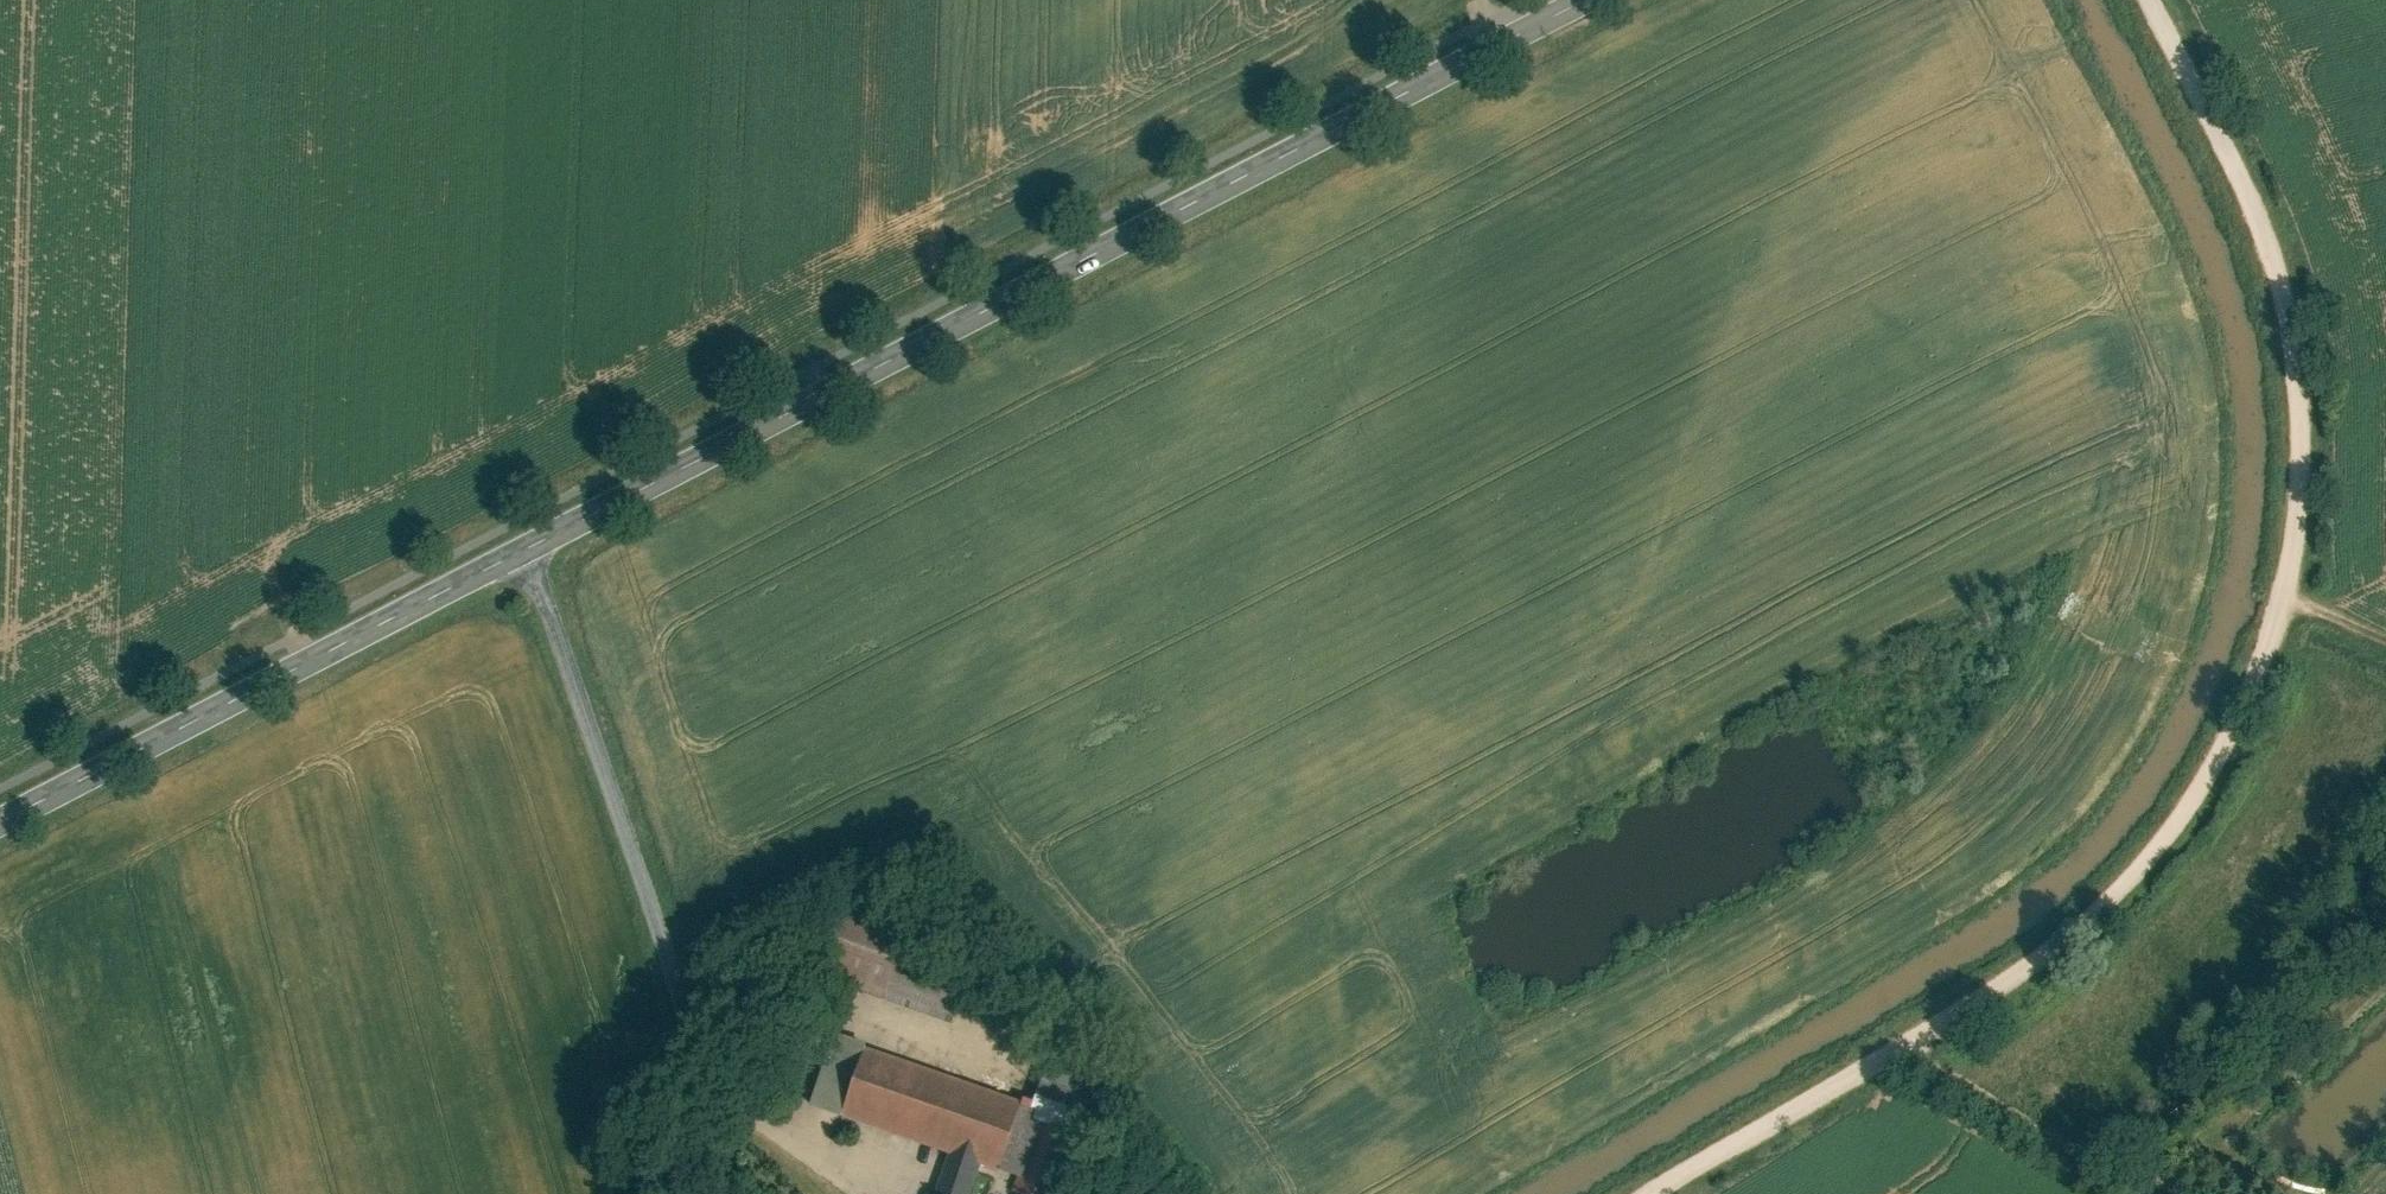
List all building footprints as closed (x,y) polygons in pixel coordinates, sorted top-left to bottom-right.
[(920,911),(830,883),(803,972),(950,1018),(969,958),(911,939),(920,911)] [(833,1024),(806,1103),(937,1149),(921,1193),(969,1193),(981,1160),(1014,1171),(1007,1192),(1011,1193),(1062,1193),(1104,1076),(1048,1056),(1026,1092),(833,1024)]
